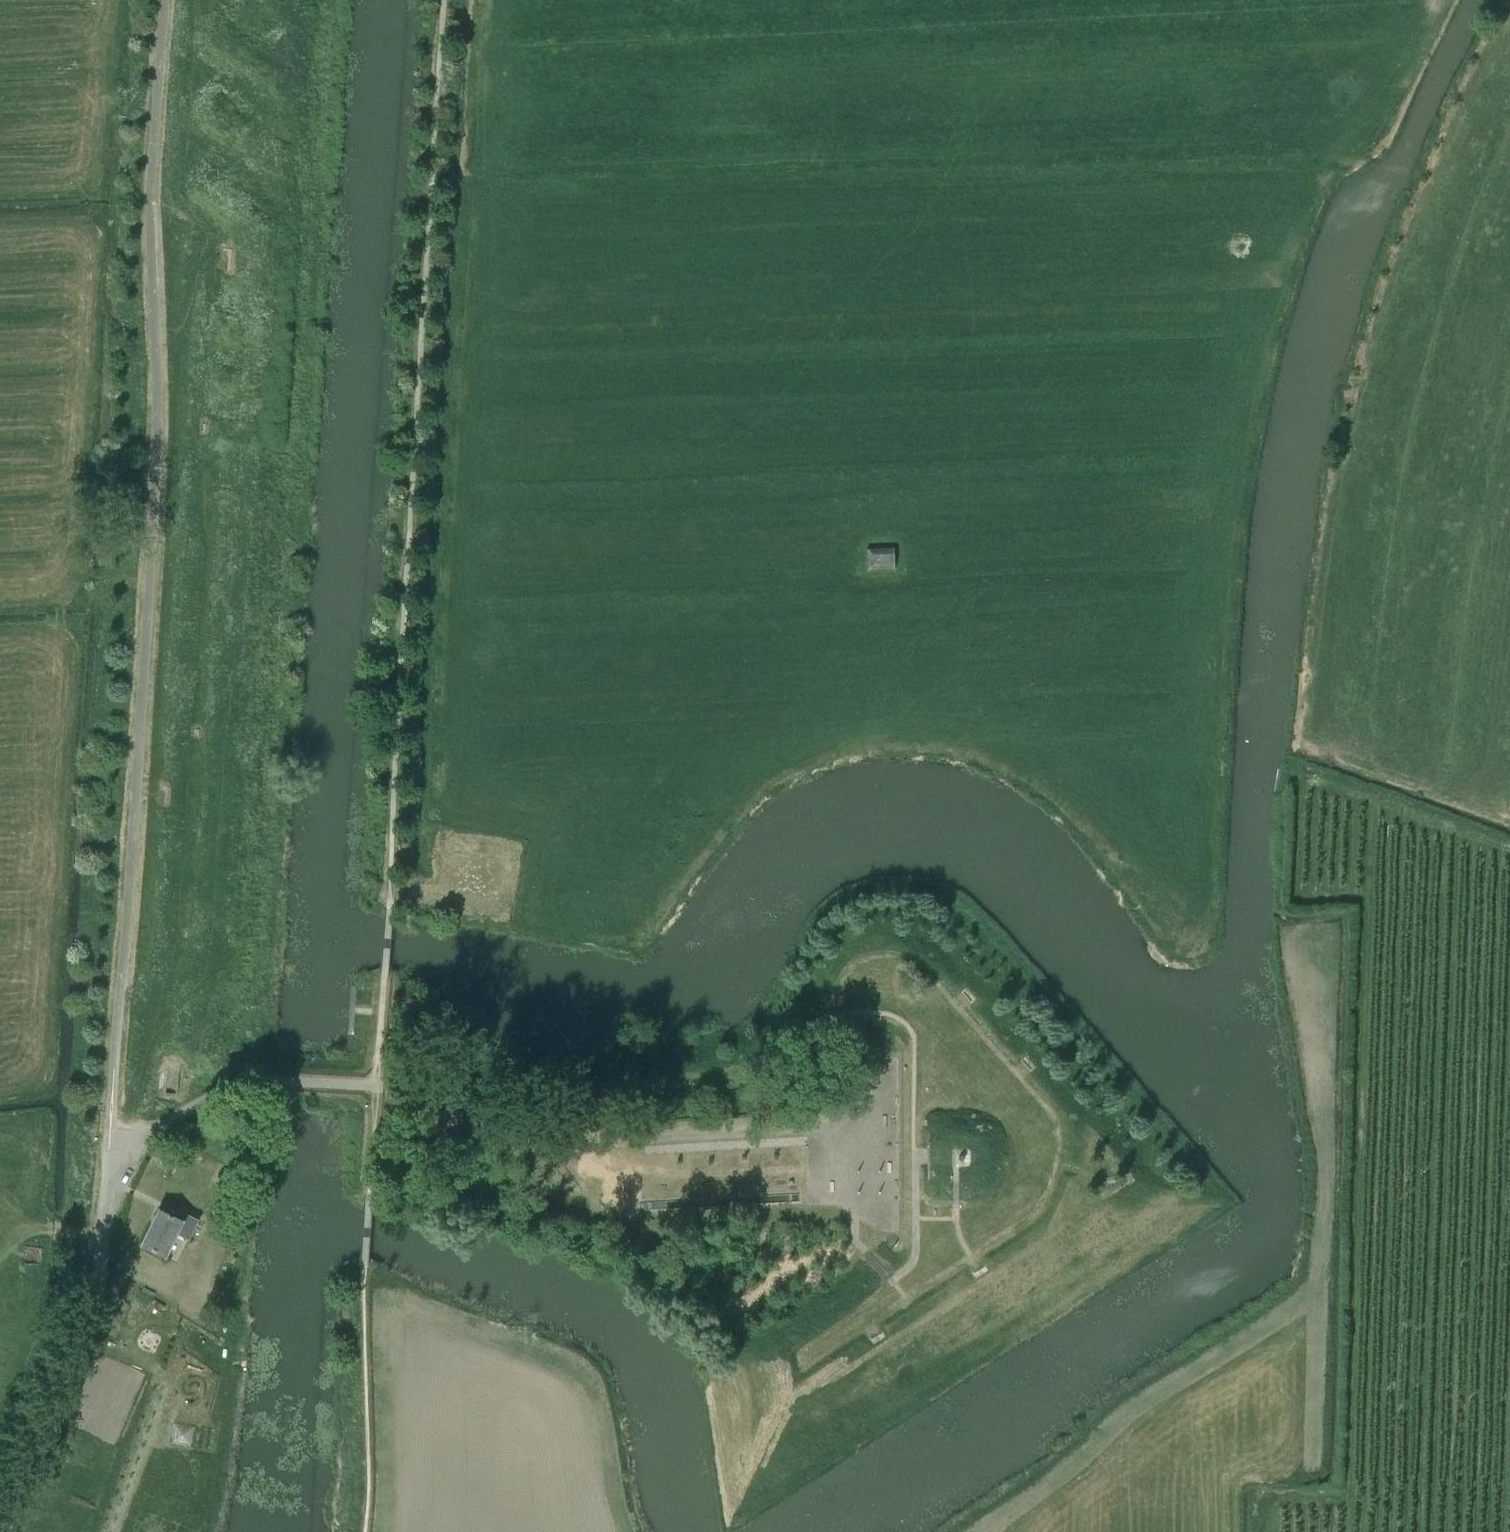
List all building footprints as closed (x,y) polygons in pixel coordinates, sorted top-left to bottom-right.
[(896,547),(867,548),(868,571),(897,570),(896,547)] [(161,1092),(161,1095),(177,1097),(182,1058),(165,1056),(161,1092)] [(189,1239),(198,1220),(185,1214),(183,1220),(159,1209),(143,1245),(166,1255),(176,1234),(189,1239)]
